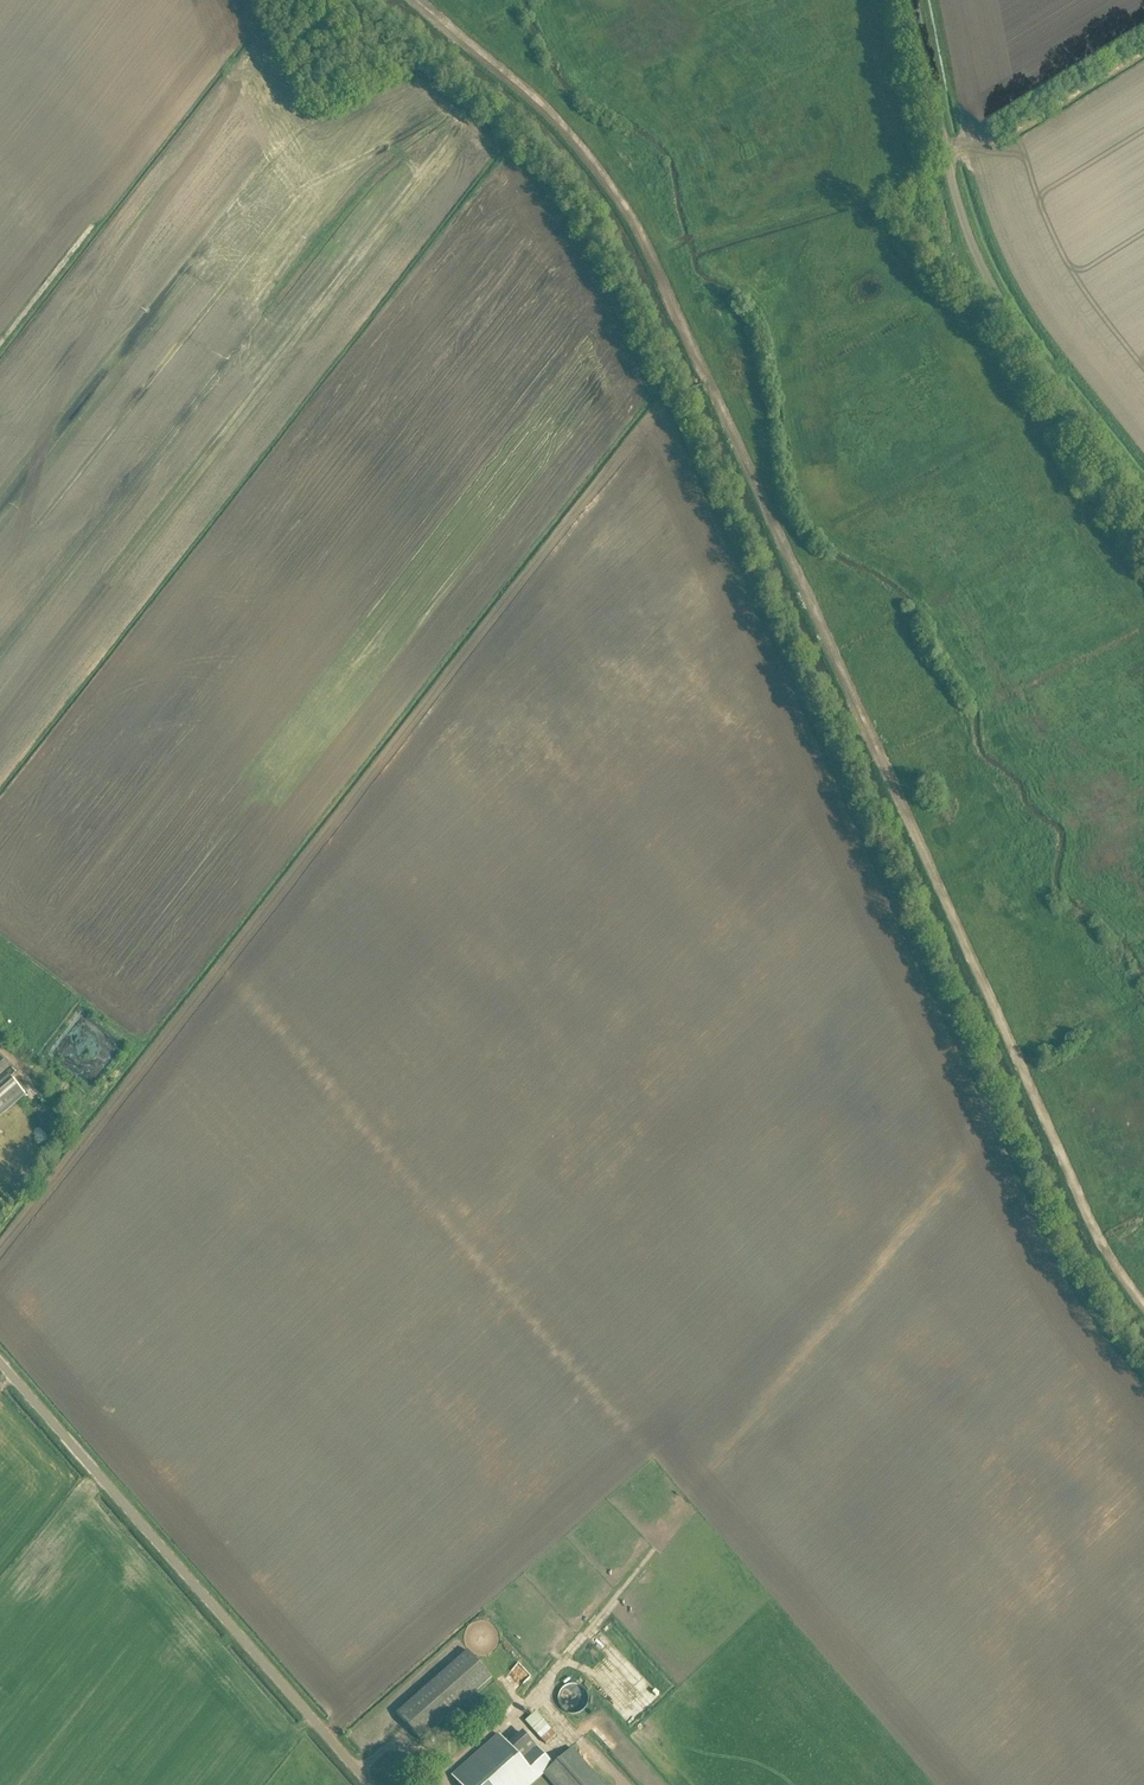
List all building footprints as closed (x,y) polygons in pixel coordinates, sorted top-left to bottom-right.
[(25,1097),(22,1093),(10,1079),(15,1075),(0,1057),(0,1119),(25,1097)] [(420,1741),(491,1678),(467,1651),(396,1714),(420,1741)] [(583,1711),(588,1700),(584,1690),(574,1685),(563,1688),(558,1698),(562,1709),(572,1714),(583,1711)] [(555,1737),(534,1713),(524,1722),(545,1745),(555,1737)] [(683,1739),(696,1727),(687,1718),(675,1731),(683,1739)] [(509,1747),(499,1735),(452,1776),(460,1784),(532,1784),(544,1775),(553,1784),(604,1784),(572,1749),(553,1765),(524,1733),(509,1747)] [(675,1771),(685,1761),(672,1749),(662,1760),(675,1771)]
